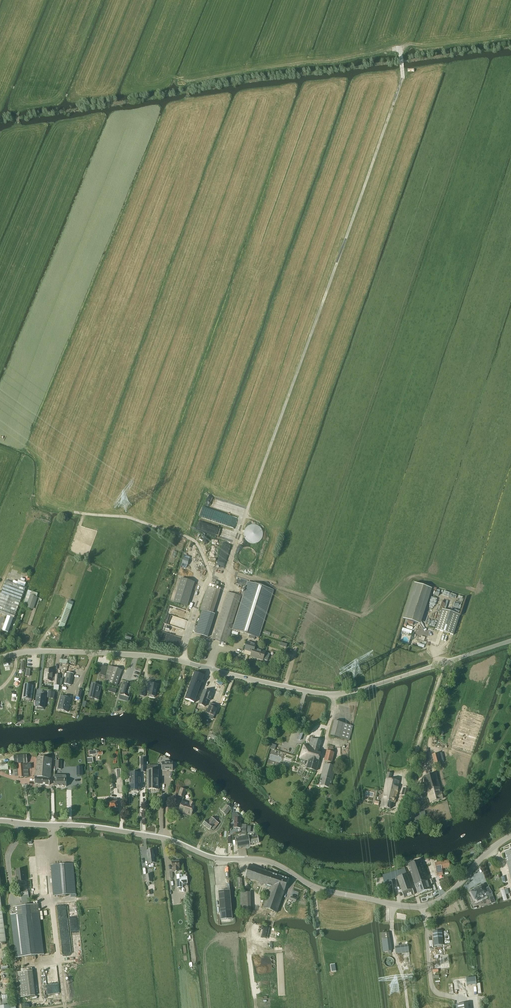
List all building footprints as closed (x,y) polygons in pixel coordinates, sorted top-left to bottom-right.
[(181,578),(173,602),(187,606),(194,583),(181,578)] [(6,581),(0,595),(0,613),(8,616),(6,619),(12,621),(13,617),(14,618),(26,589),(6,581)] [(274,591),(249,582),(235,626),(233,625),(232,629),(258,638),(274,591)] [(428,588),(415,583),(404,619),(417,623),(428,588)] [(200,610),(202,610),(195,633),(208,637),(215,614),(213,614),(220,591),(208,587),(200,610)] [(28,590),(23,605),(34,609),(37,597),(36,597),(38,593),(28,590)] [(242,597),(227,592),(216,629),(218,630),(217,633),(214,632),(212,639),(227,643),(232,629),(233,625),(242,597)] [(67,603),(58,627),(64,629),(72,605),(67,603)] [(453,635),(455,628),(459,615),(442,609),(435,629),(453,635)] [(8,632),(12,621),(6,619),(2,631),(8,632)] [(247,642),(245,650),(252,652),(250,656),(263,660),(263,659),(267,661),(268,657),(269,658),(269,655),(270,654),(269,654),(265,653),(265,652),(255,649),(256,644),(247,642)] [(138,680),(142,668),(136,667),(132,678),(138,680)] [(45,670),(44,680),(52,681),(54,681),(54,685),(59,685),(60,675),(55,675),(55,676),(53,676),(53,671),(45,670)] [(68,672),(65,684),(71,685),(74,674),(68,672)] [(204,676),(194,673),(185,699),(194,703),(204,676)] [(108,691),(115,693),(119,682),(112,679),(108,691)] [(124,683),(120,695),(129,698),(132,686),(124,683)] [(147,686),(146,691),(150,692),(149,696),(149,697),(150,697),(151,697),(152,698),(153,698),(154,698),(155,698),(155,697),(156,693),(156,692),(157,690),(156,689),(157,684),(152,683),(148,683),(147,686)] [(24,686),(23,697),(29,697),(32,698),(33,687),(27,686),(28,684),(25,684),(24,686)] [(92,684),(88,698),(93,699),(93,698),(99,699),(101,688),(98,687),(98,685),(92,684)] [(211,693),(203,691),(198,705),(204,707),(207,698),(209,699),(211,693)] [(44,708),(45,697),(37,696),(36,707),(44,708)] [(67,712),(71,699),(61,696),(57,709),(67,712)] [(214,716),(218,706),(210,703),(206,713),(214,716)] [(349,740),(353,726),(334,721),(331,736),(349,740)] [(321,741),(312,739),(310,747),(319,749),(321,741)] [(310,747),(304,745),(299,758),(308,761),(306,768),(316,771),(321,753),(318,752),(319,749),(310,747)] [(332,762),(334,753),(333,752),(334,749),(333,749),(333,746),(329,745),(328,751),(327,751),(324,760),(332,762)] [(434,764),(444,761),(442,753),(432,755),(434,764)] [(27,763),(26,755),(13,756),(14,764),(27,763)] [(49,785),(52,759),(37,757),(34,784),(49,785)] [(162,771),(172,771),(172,763),(162,763),(162,771)] [(330,788),(331,785),(331,782),(335,767),(325,764),(319,786),(330,788)] [(158,789),(158,770),(147,770),(147,789),(158,789)] [(395,803),(399,781),(390,779),(392,773),(387,772),(380,807),(390,809),(391,802),(395,803)] [(140,788),(140,773),(129,773),(129,791),(140,791),(140,790),(139,790),(139,788),(140,788)] [(54,775),(54,786),(66,787),(66,780),(66,776),(65,775),(54,774),(54,775)] [(430,803),(443,799),(436,774),(432,775),(423,777),(427,792),(430,803)] [(117,809),(118,809),(117,799),(107,800),(107,803),(106,803),(106,806),(108,806),(108,809),(114,809),(114,810),(115,810),(116,810),(117,810),(117,809)] [(195,803),(190,801),(189,804),(186,814),(191,815),(194,806),(194,805),(195,803)] [(182,802),(179,811),(186,814),(189,804),(182,802)] [(414,818),(417,806),(408,804),(404,815),(414,818)] [(226,815),(231,808),(226,805),(221,811),(226,815)] [(231,813),(231,816),(231,819),(232,819),(234,822),(234,827),(236,828),(237,827),(240,827),(240,821),(242,819),(236,813),(231,813)] [(200,822),(200,836),(214,836),(214,828),(221,827),(220,815),(215,815),(216,821),(200,822)] [(252,844),(258,842),(256,832),(253,833),(253,835),(236,838),(237,848),(253,845),(252,844)] [(155,849),(153,850),(152,849),(151,849),(150,850),(146,851),(148,864),(155,863),(155,859),(156,858),(155,855),(156,855),(155,849)] [(408,864),(414,885),(422,882),(423,886),(424,885),(426,890),(430,889),(421,860),(408,864)] [(442,869),(450,867),(449,860),(434,862),(437,876),(443,875),(442,869)] [(53,896),(75,894),(73,864),(51,865),(53,896)] [(278,875),(249,865),(245,878),(270,886),(263,908),(277,913),(283,896),(280,895),(281,890),(273,887),(278,875)] [(26,881),(24,869),(16,870),(17,882),(26,881)] [(404,898),(414,895),(404,869),(382,875),(385,886),(392,885),(391,880),(397,878),(404,898)] [(182,875),(177,875),(177,882),(179,882),(179,888),(182,888),(182,886),(187,886),(187,880),(187,877),(182,877),(182,875)] [(280,895),(283,896),(289,879),(278,875),(273,887),(281,890),(280,895)] [(417,893),(426,890),(424,885),(423,886),(422,882),(414,885),(417,893)] [(483,884),(470,891),(475,900),(476,899),(477,902),(481,900),(479,897),(488,892),(489,895),(492,893),(489,886),(485,888),(483,884)] [(230,890),(219,891),(221,920),(232,919),(230,890)] [(19,957),(44,954),(38,904),(13,907),(19,957)] [(434,945),(443,945),(442,931),(433,931),(434,945)] [(396,953),(409,952),(408,945),(395,946),(396,953)] [(20,997),(35,996),(32,971),(17,972),(20,997)]
